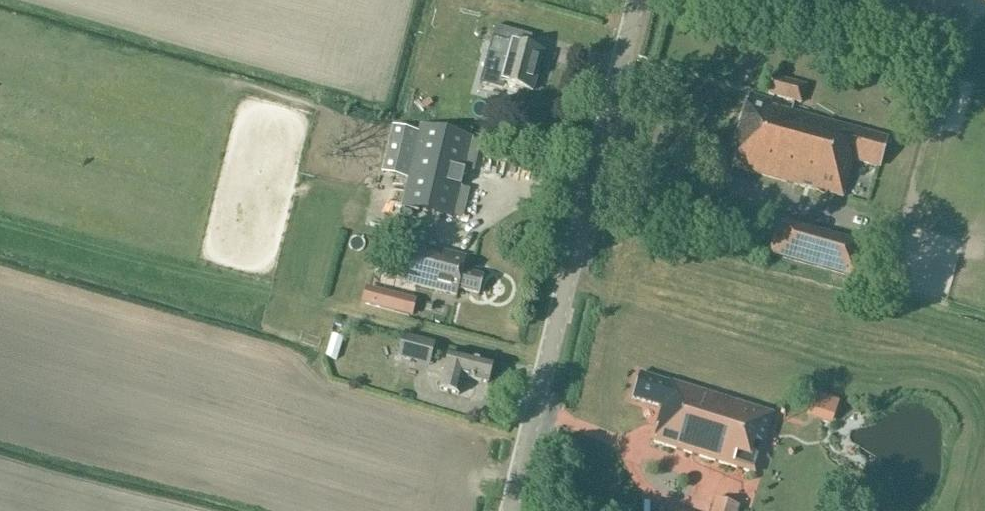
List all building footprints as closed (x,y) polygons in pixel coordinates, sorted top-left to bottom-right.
[(939,29),(946,0),(826,0),(939,29)] [(495,27),(487,57),(505,61),(500,83),(532,91),(542,52),(519,46),(522,34),(495,27)] [(802,104),(806,86),(773,77),(768,95),(802,104)] [(731,167),(843,198),(853,161),(880,168),(888,138),(770,106),(771,100),(748,93),(733,148),(737,149),(731,167)] [(401,207),(453,219),(471,138),(420,126),(418,133),(392,127),(381,173),(408,179),(401,207)] [(383,191),(382,205),(394,205),(395,191),(383,191)] [(862,247),(779,223),(770,256),(853,279),(862,247)] [(479,294),(483,277),(463,271),(466,258),(408,243),(398,281),(456,295),(458,289),(479,294)] [(416,299),(366,287),(362,303),(412,316),(416,299)] [(429,365),(435,343),(403,336),(398,357),(429,365)] [(328,337),(321,359),(331,362),(338,340),(328,337)] [(463,378),(487,384),(492,364),(448,353),(439,390),(458,395),(463,378)] [(752,475),(771,416),(640,373),(630,404),(661,414),(656,426),(659,427),(654,443),(752,475)] [(715,500),(712,510),(737,510),(738,507),(715,500)]
